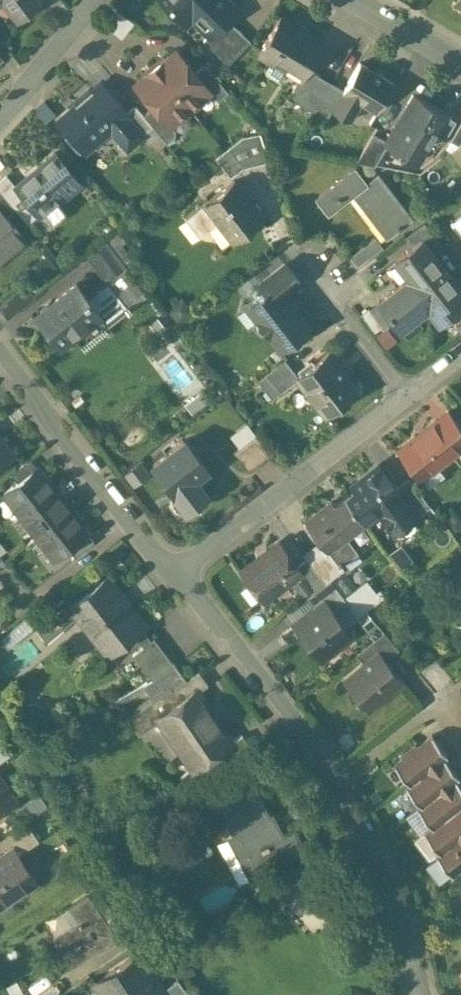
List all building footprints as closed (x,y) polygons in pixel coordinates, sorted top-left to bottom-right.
[(19,12),(35,0),(10,0),(19,12)] [(185,22),(194,14),(211,31),(212,32),(227,17),(236,8),(229,0),(163,0),(185,22)] [(120,8),(108,23),(123,34),(134,19),(120,8)] [(323,40),(281,15),(258,53),(273,62),(276,57),(302,73),(300,78),(301,78),(307,68),(323,40)] [(227,17),(212,32),(211,31),(203,40),(217,54),(240,31),(227,17)] [(240,31),(217,54),(228,64),(250,41),(240,31)] [(194,72),(176,50),(166,58),(164,56),(154,64),(191,108),(199,101),(199,97),(207,90),(208,89),(194,72)] [(394,83),(359,62),(343,89),(331,109),(349,120),(361,100),(378,110),(394,83)] [(228,91),(205,63),(194,72),(208,89),(207,90),(213,97),(220,98),(228,91)] [(191,108),(154,64),(144,72),(146,75),(136,83),(154,105),(169,123),(170,122),(178,115),(182,115),(191,108)] [(331,82),(307,68),(301,78),(300,78),(288,97),(313,111),(331,82)] [(343,89),(331,82),(313,111),(326,119),(331,109),(343,89)] [(101,83),(58,119),(84,150),(113,126),(129,145),(142,135),(125,114),(126,113),(101,83)] [(387,140),(387,142),(388,142),(417,160),(427,143),(433,146),(441,133),(432,128),(442,111),(415,95),(387,140)] [(144,114),(136,105),(126,113),(125,114),(142,135),(153,125),(144,114)] [(169,123),(154,105),(144,114),(153,125),(165,139),(165,140),(167,142),(175,135),(175,129),(170,122),(169,123)] [(456,120),(442,111),(432,128),(441,133),(446,136),(456,120)] [(450,139),(458,144),(460,141),(460,121),(450,139)] [(260,132),(243,136),(229,147),(244,166),(269,160),(260,132)] [(387,140),(373,132),(356,160),(375,164),(388,142),(387,142),(387,140)] [(229,147),(215,157),(230,176),(244,166),(229,147)] [(80,181),(55,152),(16,185),(15,185),(39,213),(51,203),(52,204),(80,181)] [(412,217),(378,173),(367,182),(355,167),(315,198),(328,214),(356,192),(389,235),(412,217)] [(7,174),(0,179),(0,190),(16,208),(28,222),(39,213),(15,185),(16,185),(7,174)] [(235,179),(186,218),(187,219),(196,212),(208,228),(217,221),(232,240),(263,216),(235,179)] [(1,191),(0,192),(0,208),(7,216),(16,208),(1,191)] [(21,232),(7,216),(0,208),(0,250),(21,232)] [(422,232),(392,256),(409,278),(429,304),(434,310),(460,289),(460,281),(422,232)] [(374,236),(350,255),(358,264),(381,246),(374,236)] [(107,241),(87,256),(106,282),(107,282),(108,281),(127,267),(107,241)] [(285,263),(260,282),(267,291),(251,302),(262,316),(257,319),(256,326),(261,332),(268,333),(279,348),(310,324),(300,312),(300,311),(297,307),(296,307),(286,294),(300,282),(285,263)] [(409,278),(380,301),(398,324),(412,313),(414,316),(429,304),(409,278)] [(126,304),(108,281),(107,282),(106,282),(87,296),(99,311),(98,312),(108,324),(127,309),(128,310),(130,308),(127,303),(126,304)] [(76,282),(36,313),(59,342),(98,312),(99,311),(87,296),(76,282)] [(339,360),(330,349),(296,376),(325,414),(357,389),(336,362),(339,360)] [(285,359),(257,380),(272,398),(281,391),(276,385),(294,371),(285,359)] [(455,420),(441,431),(455,449),(454,449),(460,458),(460,429),(455,420)] [(433,421),(399,447),(420,475),(454,449),(455,449),(441,431),(433,421)] [(255,434),(233,451),(249,471),(271,454),(255,434)] [(184,438),(153,463),(187,507),(205,493),(193,477),(206,467),(184,438)] [(11,452),(1,440),(0,440),(0,460),(11,452)] [(142,458),(126,470),(134,482),(151,470),(142,458)] [(395,486),(378,463),(352,483),(356,488),(345,496),(363,520),(378,509),(393,528),(412,513),(413,512),(399,493),(400,492),(395,486)] [(64,491),(48,469),(12,496),(28,517),(64,491)] [(430,504),(408,476),(395,486),(400,492),(399,493),(413,512),(412,513),(415,516),(430,504)] [(80,513),(64,491),(28,517),(45,539),(80,513)] [(345,496),(335,504),(331,499),(305,519),(323,543),(335,537),(337,540),(345,534),(363,520),(345,496)] [(97,535),(80,513),(45,539),(61,561),(97,535)] [(345,534),(337,540),(335,537),(323,543),(324,544),(339,563),(357,549),(345,534)] [(278,540),(241,569),(264,599),(301,570),(297,565),(278,540)] [(339,563),(324,544),(307,557),(321,576),(325,581),(330,577),(343,567),(339,563)] [(321,576),(306,558),(297,565),(301,570),(315,588),(325,581),(321,576)] [(108,575),(70,604),(64,596),(47,610),(62,628),(78,615),(107,652),(144,624),(117,590),(119,588),(108,575)] [(368,576),(347,593),(362,611),(383,595),(368,576)] [(349,602),(330,577),(325,581),(315,588),(307,595),(316,606),(324,599),(334,613),(349,602)] [(334,613),(324,599),(316,606),(294,622),(317,652),(330,643),(336,643),(350,633),(334,613)] [(47,610),(32,622),(46,640),(62,628),(47,610)] [(398,647),(384,630),(356,652),(364,662),(378,651),(385,659),(398,647)] [(176,664),(153,636),(132,652),(152,678),(176,664)] [(364,662),(345,678),(359,695),(362,692),(371,693),(376,700),(402,679),(385,659),(378,651),(364,662)] [(170,686),(127,716),(138,733),(159,719),(157,716),(197,689),(207,682),(198,670),(171,688),(170,686)] [(197,689),(157,716),(159,719),(193,767),(221,748),(232,740),(232,739),(197,689)] [(250,744),(242,732),(232,739),(232,740),(221,748),(228,759),(250,744)] [(431,733),(416,745),(415,743),(401,753),(403,755),(394,762),(408,782),(405,784),(406,785),(447,753),(431,733)] [(0,742),(0,761),(10,754),(1,742),(0,742)] [(447,753),(406,785),(420,803),(417,805),(417,806),(458,774),(444,756),(447,753)] [(417,806),(432,825),(424,831),(460,803),(460,784),(456,777),(459,775),(458,774),(417,806)] [(14,799),(0,779),(0,809),(14,799)] [(279,835),(249,779),(215,797),(234,832),(230,834),(243,859),(253,853),(261,868),(280,858),(303,846),(293,828),(279,835)] [(424,831),(438,850),(435,852),(436,853),(460,833),(460,803),(424,831)] [(27,821),(0,839),(8,851),(13,847),(17,854),(39,839),(27,821)] [(436,853),(451,873),(460,865),(460,866),(460,833),(436,853)] [(303,846),(280,858),(292,881),(315,869),(303,846)] [(0,856),(0,891),(1,891),(7,899),(35,880),(17,854),(13,847),(8,851),(0,856)] [(88,894),(70,906),(79,920),(54,936),(73,963),(115,935),(88,894)] [(145,934),(124,906),(108,917),(127,946),(145,934)] [(94,983),(102,994),(166,994),(162,989),(138,954),(94,983)] [(185,958),(174,965),(183,978),(194,971),(185,958)] [(162,989),(166,994),(190,994),(177,978),(162,989)]
